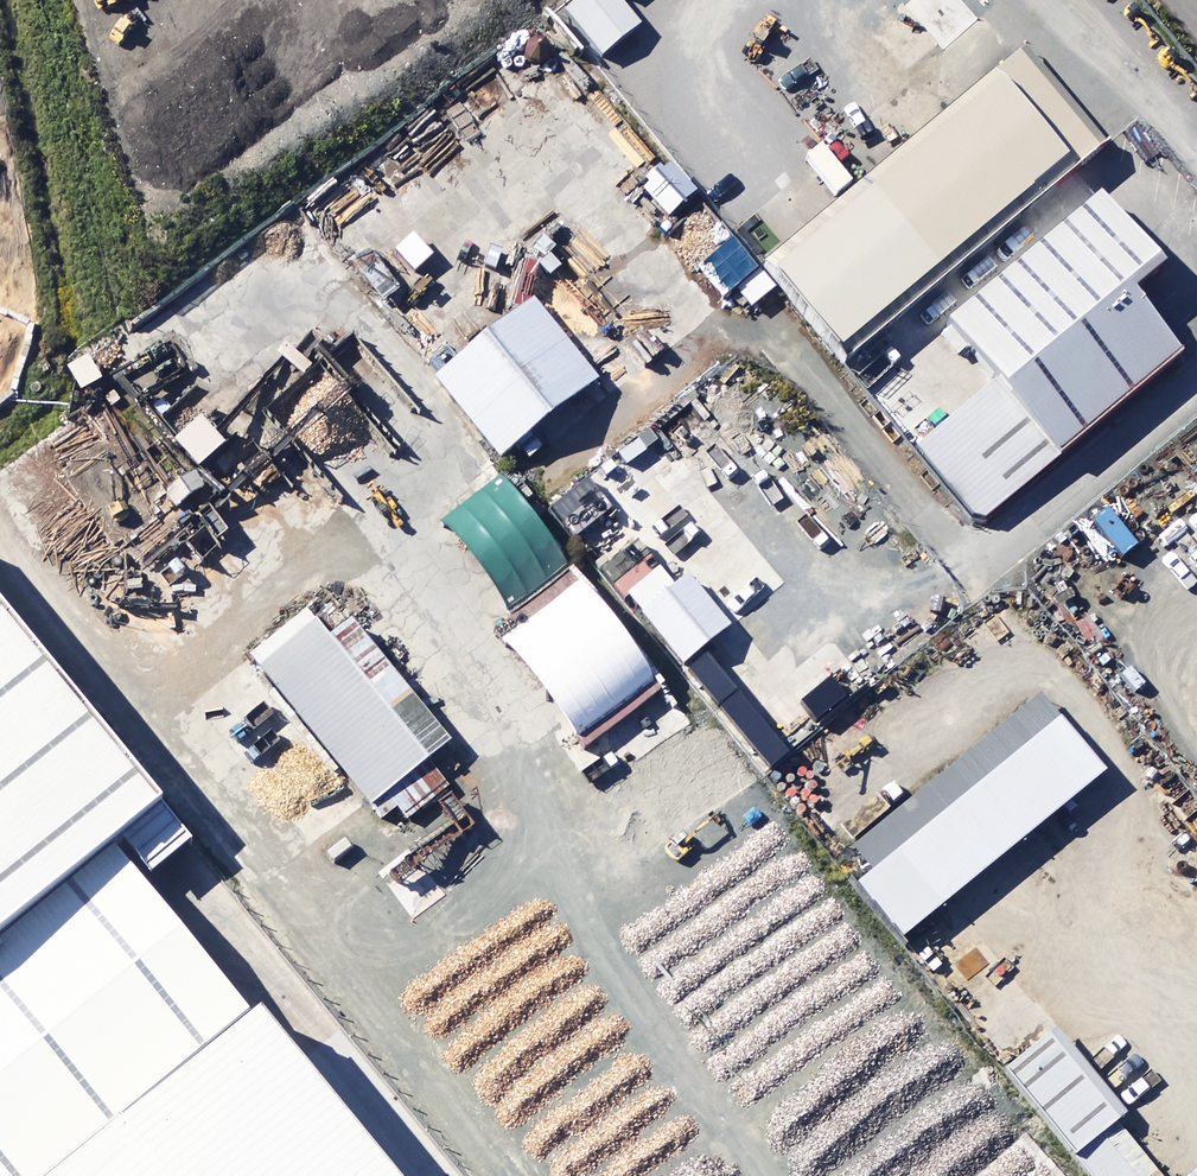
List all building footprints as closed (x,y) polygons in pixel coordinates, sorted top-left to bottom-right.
[(1077,177),(1001,86),(773,273),(848,365),(1077,177)] [(1158,281),(1105,217),(954,340),(997,392),(1063,471),(1195,363),(1140,296),(1158,281)] [(761,274),(736,245),(702,274),(727,303),(761,274)] [(521,483),(555,455),(618,405),(553,325),(456,403),(521,483)] [(106,384),(92,361),(72,374),(86,397),(106,384)] [(978,542),(1063,471),(997,392),(912,462),(978,542)] [(231,455),(208,429),(182,452),(205,478),(231,455)] [(521,483),(564,537),(581,523),(614,564),(632,550),(555,455),(521,483)] [(169,503),(180,518),(210,495),(199,480),(169,503)] [(571,572),(503,484),(446,528),(513,616),(571,572)] [(734,633),(693,581),(646,618),(687,670),(734,633)] [(0,592),(0,927),(111,836),(163,794),(0,592)] [(336,645),(310,613),(254,659),(385,822),(399,810),(409,823),(450,790),(431,766),(454,748),(358,628),(336,645)] [(713,665),(693,682),(722,717),(742,701),(713,665)] [(1105,785),(1044,711),(846,873),(907,947),(1105,785)] [(255,1012),(111,836),(0,927),(0,1175),(51,1175),(255,1012)] [(260,1008),(255,1012),(51,1175),(397,1175),(260,1008)] [(1048,1044),(999,1085),(1074,1175),(1142,1175),(1113,1141),(1122,1133),(1048,1044)]
